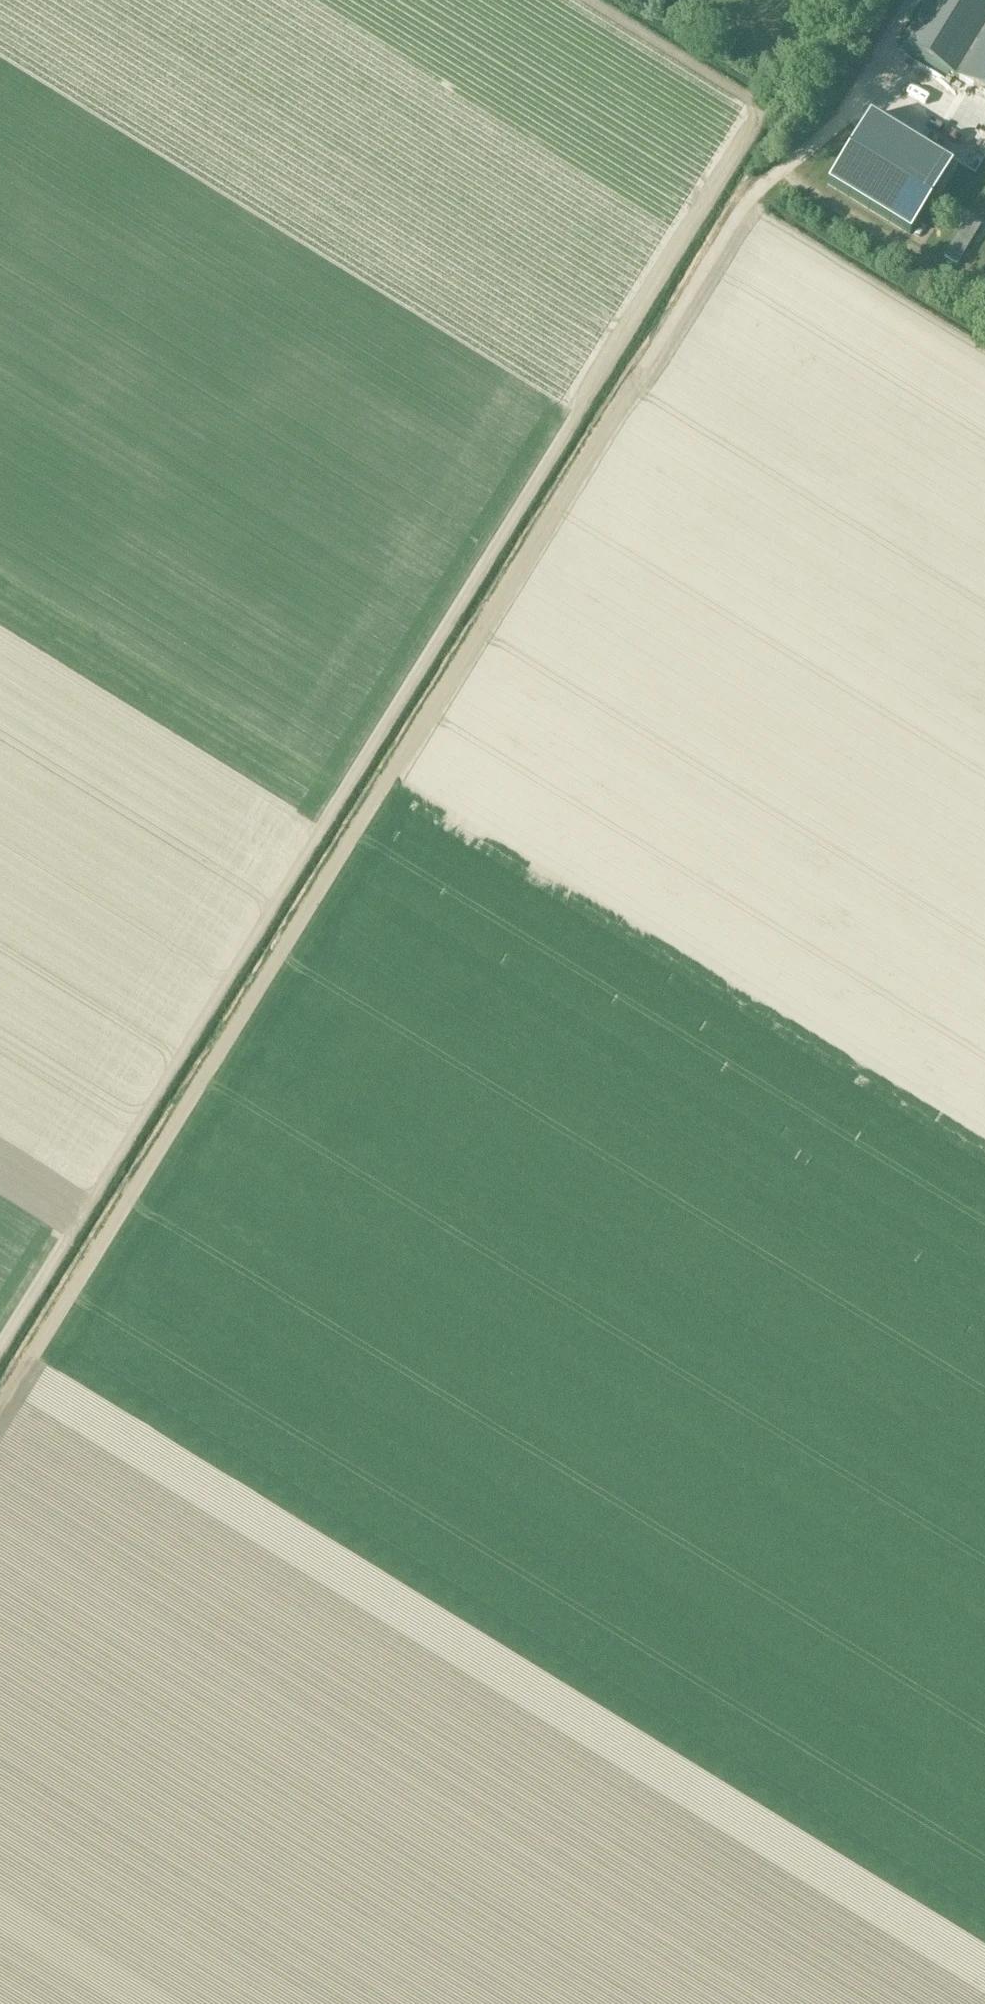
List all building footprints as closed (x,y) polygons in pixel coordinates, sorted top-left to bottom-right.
[(900,45),(952,77),(984,97),(984,0),(928,0),(900,45)] [(909,236),(951,168),(868,117),(827,186),(909,236)] [(962,162),(966,151),(951,145),(947,157),(962,162)]
